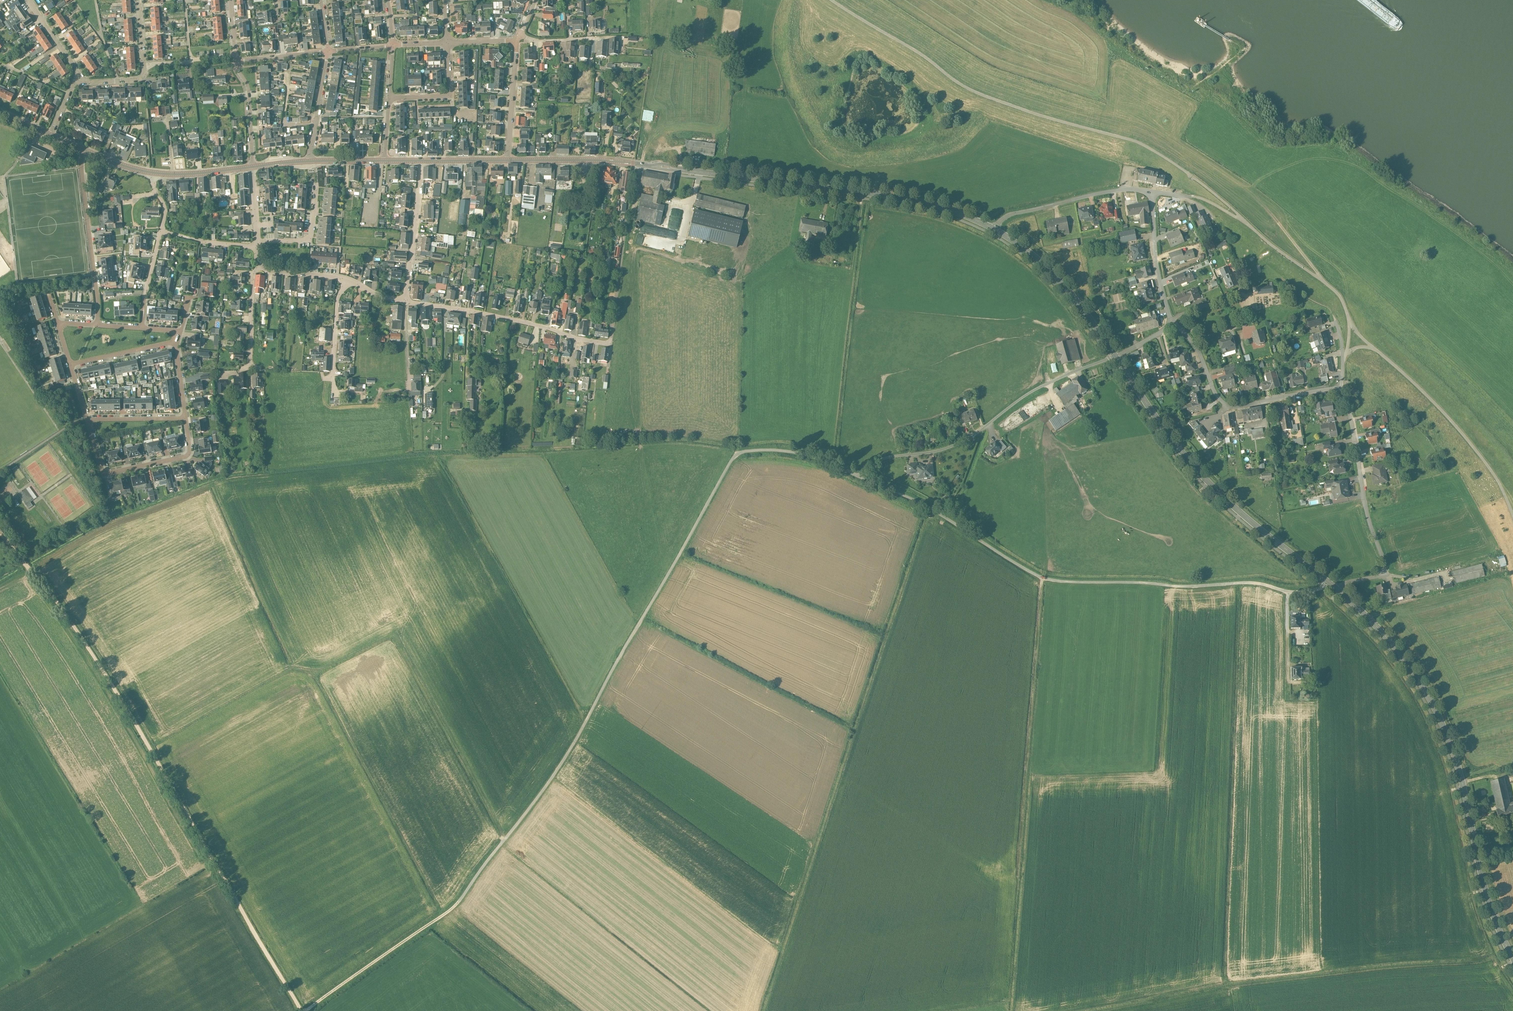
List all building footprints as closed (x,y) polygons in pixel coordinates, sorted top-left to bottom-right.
[(10,11),(8,12),(10,15),(15,11),(17,10),(18,9),(17,8),(20,6),(21,5),(17,0),(15,0),(13,2),(12,1),(10,2),(11,3),(7,6),(10,11)] [(52,1),(51,0),(45,5),(49,11),(55,6),(54,4),(57,2),(56,0),(53,0),(52,1)] [(57,5),(59,9),(67,4),(64,0),(57,5)] [(557,5),(552,5),(552,2),(543,2),(543,3),(542,3),(542,6),(543,6),(543,8),(549,8),(549,11),(557,11),(557,5)] [(15,11),(10,15),(6,17),(12,25),(12,26),(17,33),(25,28),(26,28),(33,23),(29,17),(28,17),(26,15),(20,6),(17,8),(18,9),(17,10),(15,11)] [(244,11),(238,11),(238,18),(244,17),(244,20),(249,19),(248,10),(247,10),(244,11)] [(310,19),(310,20),(318,19),(317,12),(309,13),(310,17),(304,18),(304,20),(308,20),(310,19)] [(53,17),(56,22),(64,16),(63,14),(61,16),(60,13),(53,17)] [(63,18),(56,22),(59,26),(66,22),(65,21),(63,18)] [(498,19),(496,24),(499,25),(499,24),(505,27),(503,31),(510,33),(512,28),(512,27),(514,22),(508,20),(507,23),(502,21),(498,19)] [(572,20),(568,20),(569,26),(573,26),(573,31),(577,31),(583,31),(583,21),(572,21),(572,20)] [(243,24),(239,24),(240,32),(247,31),(246,24),(249,24),(248,21),(242,21),(243,24)] [(593,30),(601,30),(601,22),(598,22),(598,21),(590,22),(590,28),(593,28),(593,30)] [(66,22),(59,26),(62,31),(69,27),(66,22)] [(540,30),(540,36),(549,35),(549,30),(548,30),(547,26),(550,26),(549,23),(547,23),(547,22),(540,23),(540,30)] [(312,33),(319,32),(318,25),(311,26),(312,30),(306,31),(302,32),(302,34),(306,33),(312,32),(312,33)] [(29,39),(31,42),(43,33),(40,29),(38,27),(34,30),(36,32),(34,34),(35,36),(33,38),(32,37),(29,39)] [(359,41),(366,41),(365,29),(362,30),(361,27),(355,28),(356,35),(359,35),(359,41)] [(382,27),(375,28),(376,39),(383,39),(382,27)] [(430,28),(430,36),(431,36),(431,37),(433,37),(433,36),(438,35),(437,27),(430,28)] [(69,41),(75,36),(77,35),(75,31),(73,32),(72,32),(66,36),(69,41)] [(247,31),(240,32),(241,39),(244,39),(244,41),(250,41),(250,38),(247,38),(247,31)] [(303,38),(303,40),(307,40),(311,39),(313,39),(320,38),(319,32),(312,33),(313,36),(303,38)] [(43,33),(31,42),(32,43),(38,40),(40,42),(46,38),(43,33)] [(290,34),(290,36),(291,46),(294,46),(294,44),(298,44),(297,40),(300,40),(300,33),(296,34),(296,33),(295,33),(291,33),(290,34)] [(290,36),(284,37),(283,35),(280,36),(281,42),(284,42),(284,46),(288,45),(288,46),(291,46),(290,36)] [(342,36),(335,37),(336,43),(340,43),(340,46),(346,46),(345,38),(351,38),(351,36),(349,36),(349,35),(342,36)] [(75,36),(69,41),(72,45),(79,41),(75,36)] [(40,42),(42,46),(36,50),(37,51),(38,51),(41,49),(43,48),(49,43),(46,38),(40,42)] [(618,44),(616,44),(616,39),(610,39),(609,54),(618,54),(618,44)] [(79,41),(72,45),(75,50),(82,46),(79,41)] [(246,45),(241,46),(242,53),(250,52),(250,46),(256,45),(256,41),(245,42),(246,45)] [(275,51),(275,42),(269,42),(269,43),(262,43),(262,51),(270,51),(275,51)] [(548,51),(554,51),(553,42),(543,43),(544,58),(549,58),(548,51)] [(597,56),(601,57),(601,59),(602,59),(602,57),(607,57),(608,43),(598,42),(597,56)] [(43,48),(41,49),(42,51),(44,49),(46,52),(52,48),(49,43),(43,48)] [(566,43),(566,56),(561,56),(561,63),(566,63),(567,58),(574,58),(575,43),(566,43)] [(82,46),(75,50),(76,50),(79,55),(85,50),(83,48),(86,46),(85,44),(82,46)] [(581,47),(580,58),(588,59),(589,48),(581,47)] [(532,54),(532,49),(525,50),(525,61),(536,60),(535,54),(532,54)] [(483,56),(483,60),(486,60),(486,61),(492,61),(492,68),(496,68),(496,61),(499,61),(503,57),(499,53),(499,50),(493,50),(486,50),(486,56),(483,56)] [(47,65),(48,67),(60,59),(57,54),(50,59),(52,61),(47,65)] [(48,55),(39,61),(41,65),(50,59),(48,55)] [(418,55),(408,55),(408,62),(411,62),(411,63),(416,63),(416,62),(418,61),(418,64),(423,64),(423,56),(418,57),(418,55)] [(82,60),(85,64),(91,60),(95,58),(93,56),(90,58),(88,56),(82,60)] [(60,59),(48,67),(49,68),(54,65),(57,68),(63,63),(60,59)] [(91,60),(85,64),(88,69),(96,63),(94,61),(93,62),(91,60)] [(335,60),(334,66),(347,69),(348,66),(344,66),(344,65),(343,63),(342,63),(342,61),(335,60)] [(53,75),(49,78),(50,79),(50,80),(51,81),(56,78),(54,77),(60,73),(67,69),(66,68),(63,63),(57,68),(59,71),(53,75)] [(96,63),(88,69),(91,73),(98,69),(96,67),(98,65),(96,63)] [(60,73),(54,77),(56,78),(61,74),(63,77),(69,73),(67,69),(60,73)] [(421,76),(415,76),(415,87),(421,86),(421,81),(424,80),(424,74),(421,74),(421,76)] [(415,87),(415,76),(408,76),(408,75),(405,75),(406,81),(408,81),(409,87),(415,87)] [(212,77),(213,84),(220,84),(220,85),(223,85),(223,83),(226,83),(225,76),(212,77)] [(157,84),(152,84),(153,89),(153,92),(160,91),(160,89),(165,89),(165,90),(166,90),(166,88),(170,88),(169,77),(161,78),(161,81),(157,81),(157,82),(157,84)] [(339,80),(332,79),(330,85),(338,87),(342,87),(342,84),(344,84),(345,81),(341,81),(339,80)] [(182,80),(178,81),(179,90),(190,89),(189,80),(185,80),(182,80)] [(489,83),(488,89),(491,89),(491,92),(498,93),(498,90),(502,91),(503,84),(494,84),(489,83)] [(139,89),(136,89),(136,101),(136,102),(141,102),(141,101),(146,101),(145,92),(144,92),(144,86),(139,87),(139,89)] [(121,90),(119,90),(120,99),(125,99),(125,94),(128,94),(128,87),(121,87),(121,90)] [(133,87),(128,87),(128,94),(128,102),(136,101),(136,89),(133,89),(133,87)] [(4,91),(1,98),(6,100),(10,91),(11,90),(5,88),(4,90),(4,91)] [(107,90),(104,91),(104,100),(104,103),(109,102),(109,100),(109,99),(112,99),(112,88),(107,88),(107,90)] [(116,88),(112,88),(112,99),(112,100),(115,99),(117,99),(117,102),(120,102),(120,99),(119,90),(117,90),(116,88)] [(11,89),(10,91),(6,100),(11,102),(14,95),(15,91),(11,89)] [(80,96),(81,96),(81,100),(82,100),(83,101),(88,101),(87,91),(85,92),(84,89),(79,90),(80,96)] [(91,91),(87,91),(88,101),(93,100),(96,100),(96,89),(91,89),(91,91)] [(100,89),(96,89),(96,100),(104,100),(104,91),(101,91),(100,89)] [(490,102),(495,102),(495,107),(501,108),(501,101),(495,100),(496,96),(491,95),(490,99),(491,99),(490,102)] [(227,104),(227,97),(219,98),(219,105),(223,105),(223,104),(227,104)] [(16,105),(21,107),(25,100),(20,98),(16,105)] [(25,100),(21,107),(26,109),(30,102),(25,100)] [(30,102),(26,109),(31,111),(35,104),(32,103),(30,102)] [(35,104),(31,111),(36,114),(40,107),(37,106),(38,103),(36,102),(35,105),(35,104)] [(529,102),(521,102),(520,108),(525,108),(525,110),(535,111),(535,109),(529,108),(529,102)] [(298,105),(292,104),(291,106),(298,108),(298,107),(301,108),(300,116),(305,117),(306,113),(310,114),(311,107),(304,106),(298,105)] [(334,106),(327,104),(326,111),(330,112),(329,116),(336,116),(337,113),(333,112),(334,109),(336,109),(340,110),(340,109),(342,110),(343,108),(340,107),(336,106),(334,106)] [(44,113),(43,117),(45,118),(45,119),(48,120),(49,119),(49,120),(53,112),(52,112),(54,108),(46,105),(44,110),(43,112),(44,113)] [(163,115),(166,115),(165,107),(151,109),(151,115),(156,114),(156,117),(163,117),(163,115)] [(490,115),(493,115),(493,122),(500,122),(501,114),(495,114),(496,111),(490,111),(490,115)] [(603,115),(601,127),(602,127),(610,127),(611,116),(611,112),(603,111),(603,115)] [(516,117),(516,126),(525,127),(525,118),(516,117)] [(76,120),(74,125),(75,126),(77,127),(75,130),(84,134),(88,127),(79,123),(80,121),(78,120),(76,120)] [(84,134),(93,139),(94,138),(97,131),(95,130),(95,128),(97,129),(99,125),(98,124),(99,123),(95,121),(94,122),(92,127),(91,128),(88,127),(84,134)] [(486,130),(492,131),(492,136),(499,136),(500,128),(493,127),(493,125),(486,124),(486,130)] [(338,138),(341,138),(341,143),(349,143),(349,135),(352,133),(352,130),(351,128),(346,133),(342,133),(342,130),(338,130),(338,138)] [(520,131),(520,139),(521,139),(524,139),(526,139),(529,139),(529,132),(530,132),(530,129),(520,128),(520,131)] [(355,139),(360,139),(360,144),(366,144),(366,131),(363,131),(362,130),(361,130),(360,131),(355,131),(355,139)] [(97,131),(94,138),(103,142),(106,135),(97,131)] [(116,131),(113,137),(117,139),(116,140),(114,146),(116,147),(118,145),(121,147),(125,138),(119,135),(120,132),(116,131)] [(218,133),(210,133),(210,140),(212,140),(212,143),(215,142),(215,145),(219,145),(219,142),(218,137),(218,133)] [(536,143),(539,143),(539,152),(545,152),(545,145),(541,145),(541,134),(536,134),(536,138),(536,143)] [(121,147),(124,148),(124,151),(127,152),(130,144),(133,145),(135,142),(132,141),(132,140),(125,138),(121,147)] [(135,140),(135,142),(133,145),(135,146),(136,157),(146,156),(146,146),(140,146),(140,145),(140,144),(139,144),(140,141),(136,139),(135,140)] [(405,143),(405,139),(398,139),(398,146),(395,146),(395,149),(398,149),(398,153),(406,153),(405,146),(405,143)] [(524,139),(521,139),(521,146),(517,146),(517,152),(526,152),(528,152),(528,149),(526,149),(526,146),(526,139),(524,139)] [(620,139),(619,145),(622,146),(622,152),(629,153),(630,147),(633,147),(634,142),(627,141),(623,141),(623,139),(620,139)] [(412,148),(412,156),(422,156),(422,148),(422,140),(412,140),(412,148)] [(485,146),(490,147),(490,152),(498,152),(498,144),(492,143),(493,140),(486,140),(485,146)] [(716,144),(686,140),(684,152),(714,156),(716,144)] [(428,149),(428,156),(437,156),(437,149),(436,149),(436,143),(429,143),(429,150),(428,149)] [(458,149),(458,156),(469,156),(468,149),(467,149),(467,143),(460,143),(460,149),(458,149)] [(234,162),(242,161),(242,154),(241,145),(233,146),(234,155),(234,162)] [(29,146),(22,161),(20,165),(44,162),(47,154),(35,149),(29,146)] [(183,157),(182,146),(173,147),(174,158),(183,157)] [(569,146),(557,146),(557,154),(569,154),(569,146)] [(221,147),(214,148),(215,155),(213,155),(214,161),(223,160),(223,154),(222,154),(221,147)] [(186,151),(187,159),(198,158),(197,153),(198,153),(198,150),(186,151)] [(467,182),(465,182),(466,187),(472,186),(475,186),(475,173),(472,173),(472,164),(467,164),(467,174),(467,177),(467,182)] [(472,186),(471,196),(476,196),(476,197),(477,197),(475,209),(476,209),(483,210),(486,184),(484,183),(478,183),(477,177),(482,176),(482,170),(485,169),(485,165),(482,165),(482,164),(472,164),(472,173),(475,173),(475,186),(472,186)] [(508,173),(508,174),(509,174),(511,174),(511,176),(516,176),(516,174),(517,174),(518,165),(516,165),(508,165),(508,173)] [(536,174),(536,183),(543,183),(543,177),(544,177),(544,179),(554,179),(554,169),(552,169),(552,165),(536,165),(536,174)] [(350,166),(349,181),(358,182),(360,167),(350,166)] [(609,167),(608,168),(608,171),(604,171),(604,172),(604,174),(604,176),(607,176),(607,174),(610,174),(612,174),(611,177),(617,177),(617,176),(615,176),(616,172),(612,172),(612,169),(612,168),(611,167),(609,167)] [(366,168),(366,181),(366,185),(366,189),(373,189),(373,186),(376,186),(376,181),(376,168),(366,168)] [(424,168),(423,180),(432,180),(433,168),(424,168)] [(491,177),(492,177),(492,178),(493,179),(494,179),(496,179),(497,179),(498,178),(498,177),(503,177),(503,169),(499,169),(499,168),(496,168),(496,169),(491,169),(491,177)] [(560,176),(557,176),(557,181),(564,181),(564,180),(569,180),(569,176),(569,168),(560,168),(560,176)] [(266,171),(259,172),(259,178),(266,177),(266,180),(273,180),(272,170),(266,171)] [(388,172),(388,183),(392,183),(392,180),(399,180),(399,170),(392,170),(392,172),(388,172)] [(447,176),(446,181),(458,181),(458,174),(454,174),(454,170),(447,170),(446,176),(447,176)] [(665,175),(643,171),(640,185),(655,188),(662,189),(665,175)] [(1158,174),(1140,171),(1138,182),(1156,186),(1156,185),(1158,177),(1158,174)] [(620,179),(620,183),(622,183),(621,191),(628,192),(631,173),(624,172),(622,180),(620,179)] [(604,174),(602,174),(601,182),(607,183),(607,185),(606,184),(606,187),(608,188),(609,183),(610,174),(607,174),(607,176),(604,176),(604,174)] [(610,174),(609,183),(608,188),(610,188),(611,185),(610,185),(610,183),(616,184),(617,178),(617,177),(611,177),(612,174),(610,174)] [(248,175),(239,176),(240,190),(241,198),(241,207),(245,206),(248,206),(247,194),(250,194),(249,189),(248,175)] [(669,176),(665,175),(662,189),(664,190),(663,191),(666,192),(666,193),(671,195),(675,176),(669,175),(669,176)] [(112,178),(108,176),(104,186),(112,190),(114,186),(114,187),(117,180),(112,178)] [(226,182),(226,177),(211,178),(211,181),(210,181),(211,190),(217,190),(218,195),(225,195),(225,189),(224,182),(226,182)] [(1165,179),(1158,177),(1156,185),(1163,186),(1165,180),(1165,179)] [(199,179),(200,193),(209,193),(209,179),(199,179)] [(176,181),(166,182),(167,190),(169,190),(170,202),(174,202),(174,204),(177,204),(176,193),(177,192),(177,190),(176,189),(177,189),(176,181)] [(434,184),(433,196),(440,197),(441,185),(434,184)] [(266,193),(265,193),(265,196),(274,195),(277,195),(277,191),(273,192),(273,189),(275,189),(275,185),(268,185),(269,189),(265,190),(266,193)] [(537,188),(523,186),(522,195),(523,195),(521,208),(534,209),(536,196),(537,188)] [(662,189),(655,188),(652,203),(660,205),(663,191),(664,190),(662,189)] [(545,189),(544,195),(546,195),(545,202),(552,203),(553,196),(553,190),(545,189)] [(746,206),(697,194),(694,206),(743,218),(746,206)] [(461,200),(459,213),(468,215),(470,201),(461,200)] [(652,203),(640,201),(635,220),(641,221),(648,223),(660,225),(664,206),(660,205),(652,203)] [(424,206),(424,213),(431,213),(438,213),(438,210),(433,210),(433,203),(426,203),(426,206),(424,206)] [(1147,203),(1127,207),(1129,217),(1141,214),(1141,217),(1141,225),(1148,225),(1147,213),(1149,213),(1147,203)] [(1111,204),(1103,206),(1103,208),(1102,208),(1101,209),(1101,211),(1102,212),(1104,212),(1104,215),(1113,214),(1111,204)] [(1193,206),(1188,208),(1191,215),(1196,213),(1193,206)] [(149,215),(159,216),(159,209),(154,208),(154,209),(146,208),(146,211),(142,211),(142,219),(149,219),(149,215)] [(1091,208),(1079,210),(1081,220),(1093,218),(1091,208)] [(680,218),(688,219),(689,210),(681,209),(680,218)] [(1176,210),(1164,215),(1167,224),(1179,219),(1180,221),(1187,217),(1186,214),(1184,210),(1183,210),(1177,213),(1176,210)] [(105,225),(114,224),(113,217),(116,217),(116,213),(113,213),(112,211),(103,212),(105,225)] [(667,228),(669,228),(669,227),(674,227),(677,212),(670,211),(667,228)] [(742,223),(696,211),(689,236),(735,247),(742,223)] [(1202,211),(1195,214),(1197,220),(1198,220),(1198,219),(1204,217),(1202,211)] [(241,222),(241,226),(249,225),(248,215),(241,216),(241,212),(234,213),(234,217),(239,216),(239,222),(241,222)] [(438,213),(424,213),(424,219),(427,219),(427,222),(433,223),(433,219),(431,219),(431,216),(434,216),(438,216),(438,213)] [(467,215),(459,214),(458,224),(466,225),(467,215)] [(1204,217),(1198,219),(1198,220),(1203,231),(1206,230),(1207,234),(1213,231),(1211,228),(1211,227),(1206,216),(1204,217)] [(1066,218),(1046,222),(1048,234),(1053,234),(1053,232),(1063,230),(1064,235),(1069,234),(1066,218)] [(278,229),(278,232),(281,232),(281,233),(284,233),(285,224),(278,224),(279,221),(275,220),(274,228),(278,229)] [(828,224),(806,220),(804,232),(808,232),(812,233),(826,236),(828,224)] [(657,235),(658,229),(642,225),(640,231),(657,235)] [(1185,225),(1179,227),(1182,234),(1188,231),(1185,225)] [(237,230),(230,230),(228,230),(228,234),(233,234),(233,239),(238,239),(249,239),(249,233),(237,233),(237,230)] [(1134,231),(1120,234),(1122,244),(1137,241),(1134,231)] [(1179,231),(1166,236),(1171,248),(1184,242),(1179,231)] [(99,239),(98,239),(99,243),(110,242),(110,241),(110,236),(112,235),(112,232),(105,233),(105,236),(99,237),(99,239)] [(402,249),(409,249),(409,245),(410,245),(410,234),(402,233),(401,244),(402,245),(402,249)] [(134,235),(134,244),(147,245),(147,244),(148,240),(147,240),(147,239),(140,239),(141,235),(134,235)] [(423,238),(422,245),(429,246),(432,246),(447,249),(448,243),(443,242),(443,244),(432,242),(432,243),(430,243),(430,239),(423,238)] [(110,242),(99,243),(99,247),(100,247),(100,249),(107,248),(107,251),(114,251),(113,241),(110,241),(110,242)] [(1201,242),(1195,244),(1199,254),(1204,252),(1201,242)] [(134,244),(133,254),(140,254),(140,251),(146,251),(147,245),(134,244)] [(1142,244),(1131,247),(1135,261),(1145,259),(1142,244)] [(170,255),(171,248),(175,249),(176,245),(170,245),(170,248),(163,247),(162,251),(160,250),(159,258),(169,260),(174,260),(174,259),(174,258),(173,257),(173,256),(172,256),(171,255),(170,255)] [(422,245),(421,251),(426,252),(425,256),(431,257),(432,257),(433,253),(431,252),(432,246),(429,246),(422,245)] [(203,249),(202,258),(210,258),(210,260),(212,261),(213,250),(203,249)] [(213,250),(212,261),(214,261),(215,259),(223,260),(223,251),(213,250)] [(1181,251),(1169,255),(1172,264),(1184,260),(1184,261),(1192,259),(1189,251),(1182,254),(1181,251)] [(390,257),(390,261),(394,261),(394,262),(406,262),(407,253),(395,252),(394,257),(390,257)] [(236,253),(236,259),(237,259),(236,264),(236,266),(249,267),(250,260),(240,259),(241,253),(236,253)] [(549,253),(549,257),(557,259),(556,262),(559,262),(561,255),(549,253)] [(107,260),(101,261),(102,267),(114,265),(113,256),(106,257),(107,260)] [(423,261),(423,264),(419,264),(418,270),(428,271),(428,267),(431,268),(432,262),(423,261)] [(131,262),(130,265),(132,266),(130,272),(144,275),(145,271),(144,271),(145,269),(138,267),(139,264),(131,262)] [(162,262),(161,268),(157,267),(156,276),(165,278),(166,268),(167,262),(162,262)] [(350,267),(349,273),(353,273),(353,274),(356,275),(359,275),(360,271),(363,271),(363,270),(363,266),(363,265),(359,265),(358,267),(354,267),(350,267)] [(390,267),(389,272),(388,272),(388,276),(391,276),(391,277),(394,277),(394,278),(398,279),(398,278),(401,278),(402,272),(397,271),(397,268),(390,267)] [(1149,268),(1141,270),(1141,271),(1143,277),(1144,278),(1151,276),(1151,273),(1150,271),(1149,268)] [(367,271),(365,280),(373,281),(373,277),(378,277),(379,271),(375,271),(375,270),(370,269),(369,272),(367,271)] [(1198,270),(1191,273),(1194,280),(1200,278),(1198,273),(1199,273),(1198,270)] [(1141,271),(1135,273),(1137,279),(1143,277),(1141,271)] [(1228,271),(1221,274),(1222,276),(1223,278),(1224,277),(1229,289),(1238,285),(1233,273),(1230,274),(1228,271)] [(130,272),(128,281),(134,282),(135,279),(142,281),(142,278),(143,279),(144,275),(130,272)] [(245,285),(245,275),(239,274),(238,276),(234,276),(233,285),(238,285),(238,284),(245,285)] [(1183,274),(1172,279),(1175,287),(1187,282),(1187,283),(1191,281),(1188,274),(1184,276),(1183,274)] [(193,288),(194,287),(196,287),(196,289),(196,287),(197,281),(197,277),(191,276),(191,280),(185,280),(184,292),(192,293),(193,288)] [(203,276),(203,281),(202,286),(206,287),(205,292),(205,293),(205,295),(205,296),(215,297),(216,282),(211,282),(211,277),(203,276)] [(255,288),(256,288),(255,294),(260,294),(260,288),(264,289),(265,277),(256,276),(255,288)] [(116,277),(104,278),(104,284),(110,283),(110,287),(117,286),(116,277)] [(279,290),(280,278),(272,277),(271,289),(279,290)] [(294,292),(295,279),(286,278),(285,291),(294,292)] [(306,291),(307,280),(301,279),(300,286),(298,286),(297,293),(306,294),(306,291)] [(311,285),(310,294),(316,295),(316,294),(322,294),(323,285),(320,285),(320,281),(314,281),(313,285),(311,285)] [(329,281),(328,287),(324,286),(324,293),(328,293),(329,295),(332,295),(333,294),(333,291),(334,291),(335,282),(329,281)] [(396,282),(388,281),(388,286),(390,287),(389,291),(392,291),(392,292),(396,293),(396,292),(399,292),(400,286),(395,285),(396,282)] [(1151,281),(1142,283),(1143,290),(1150,288),(1151,289),(1153,289),(1151,281)] [(1217,286),(1215,281),(1208,284),(1210,289),(1217,286)] [(423,283),(413,282),(413,289),(414,289),(414,291),(416,292),(416,293),(420,293),(421,290),(423,290),(423,283)] [(1270,287),(1257,289),(1256,288),(1257,289),(1257,290),(1253,290),(1253,295),(1257,294),(1257,296),(1273,294),(1275,292),(1274,283),(1269,284),(1270,287)] [(448,287),(447,291),(448,291),(446,300),(454,301),(455,292),(451,291),(452,288),(448,287)] [(463,292),(462,296),(463,296),(463,297),(469,298),(470,288),(464,287),(464,292),(463,292)] [(508,288),(506,297),(514,298),(515,290),(508,288)] [(1143,290),(1137,291),(1138,297),(1139,297),(1141,304),(1154,300),(1151,289),(1150,288),(1143,290)] [(538,303),(538,302),(541,302),(542,292),(540,292),(541,291),(538,291),(536,303),(530,302),(528,312),(536,313),(538,303)] [(1186,293),(1174,298),(1178,306),(1184,303),(1189,301),(1189,302),(1190,302),(1197,300),(1194,293),(1187,295),(1186,293)] [(484,308),(485,295),(476,294),(475,306),(484,308)] [(516,300),(515,312),(521,313),(523,302),(521,301),(522,296),(518,295),(517,301),(516,300)] [(492,308),(499,310),(502,298),(494,296),(492,308)] [(31,300),(33,305),(42,302),(41,297),(31,300)] [(541,308),(542,308),(541,314),(549,315),(550,309),(549,309),(550,301),(547,300),(547,303),(541,302),(541,308)] [(134,306),(127,306),(126,301),(119,302),(120,306),(119,306),(119,307),(115,307),(115,316),(120,316),(134,315),(134,306)] [(236,309),(236,311),(243,311),(244,302),(237,301),(237,303),(232,303),(231,309),(236,309)] [(42,302),(33,305),(34,310),(44,307),(42,302)] [(197,309),(197,313),(202,313),(202,316),(208,317),(209,314),(208,314),(209,303),(198,302),(198,306),(196,306),(196,309),(197,309)] [(339,307),(339,313),(344,313),(344,312),(346,312),(346,310),(350,311),(351,303),(339,302),(339,307)] [(354,313),(360,314),(368,315),(369,305),(361,304),(361,307),(355,307),(354,313)] [(393,318),(392,329),(401,330),(402,321),(403,307),(393,306),(393,318)] [(44,307),(34,310),(36,315),(45,313),(44,307)] [(428,326),(428,320),(430,320),(430,308),(421,308),(421,320),(422,320),(422,325),(424,325),(424,326),(428,326)] [(408,319),(412,319),(411,324),(415,324),(416,320),(417,310),(409,309),(408,315),(408,319)] [(554,313),(552,325),(560,327),(561,318),(562,314),(561,313),(559,313),(559,312),(558,310),(553,309),(553,313),(554,313)] [(433,316),(434,316),(434,319),(438,319),(438,322),(442,322),(442,316),(441,316),(441,311),(433,310),(433,316)] [(1149,317),(1134,321),(1135,325),(1136,329),(1137,332),(1158,326),(1155,315),(1153,316),(1152,312),(1148,313),(1149,317)] [(45,313),(36,315),(37,321),(47,318),(45,313)] [(455,314),(453,325),(465,327),(466,320),(460,319),(461,315),(455,314)] [(573,318),(573,315),(568,314),(567,317),(565,330),(571,331),(574,318),(573,318)] [(192,322),(192,326),(193,327),(192,330),(201,331),(202,323),(205,323),(205,321),(209,321),(209,317),(208,317),(202,316),(202,320),(193,319),(193,322),(192,322)] [(471,316),(470,325),(477,325),(477,327),(480,327),(480,322),(478,322),(478,317),(471,316)] [(1319,316),(1307,320),(1310,328),(1314,327),(1321,325),(1319,316)] [(490,332),(492,319),(483,317),(481,331),(490,332)] [(341,323),(341,330),(348,330),(349,326),(351,326),(351,319),(344,319),(344,323),(343,323),(341,323)] [(579,326),(578,335),(586,336),(587,327),(588,327),(588,324),(580,323),(579,326)] [(35,328),(37,334),(49,330),(47,324),(45,325),(42,326),(35,328)] [(596,328),(595,329),(594,336),(608,338),(609,331),(601,330),(602,325),(596,324),(596,325),(595,324),(594,328),(596,328)] [(238,327),(238,333),(237,340),(244,341),(244,334),(247,334),(247,327),(238,327)] [(330,329),(321,328),(320,341),(330,341),(330,329)] [(49,330),(37,334),(39,340),(51,336),(49,330)] [(1261,330),(1253,333),(1253,335),(1251,335),(1254,344),(1256,344),(1256,346),(1258,345),(1258,346),(1260,346),(1261,345),(1262,345),(1264,344),(1263,344),(1265,343),(1264,341),(1266,341),(1263,332),(1261,332),(1261,330)] [(518,342),(521,343),(520,344),(523,345),(523,343),(527,345),(530,336),(521,333),(518,342)] [(1326,333),(1312,337),(1316,349),(1313,350),(1314,353),(1318,352),(1323,351),(1324,350),(1329,348),(1328,342),(1327,342),(1327,340),(1328,340),(1326,333)] [(192,339),(188,338),(188,346),(200,347),(201,339),(199,339),(199,338),(201,338),(201,334),(195,334),(195,337),(192,337),(192,339)] [(543,344),(544,344),(544,348),(549,348),(558,349),(558,345),(555,345),(556,336),(544,335),(543,344)] [(51,336),(39,340),(41,346),(53,342),(51,336)] [(1232,338),(1219,341),(1222,354),(1236,350),(1232,338)] [(1074,339),(1056,345),(1058,353),(1056,354),(1058,362),(1061,361),(1062,365),(1080,360),(1074,339)] [(340,343),(339,350),(347,351),(350,351),(353,351),(353,348),(350,348),(350,347),(348,347),(348,344),(350,344),(350,340),(345,340),(345,343),(340,343)] [(570,354),(572,341),(564,340),(563,353),(563,356),(569,357),(570,354)] [(53,342),(41,346),(42,352),(54,349),(53,342)] [(311,350),(311,355),(317,355),(324,355),(324,351),(321,351),(322,347),(317,346),(317,351),(311,350)] [(582,358),(583,358),(582,362),(586,362),(587,359),(592,359),(593,357),(590,357),(591,354),(589,354),(590,347),(584,346),(582,358)] [(54,349),(42,352),(44,358),(56,355),(54,349)] [(229,353),(234,353),(234,360),(243,361),(244,353),(236,353),(236,350),(229,349),(229,353)] [(607,362),(609,350),(602,349),(601,356),(599,356),(598,360),(607,362)] [(1052,361),(1052,364),(1055,364),(1054,349),(1047,349),(1047,361),(1052,361)] [(347,351),(339,350),(339,357),(344,357),(344,361),(350,362),(351,358),(349,358),(349,357),(347,357),(347,354),(350,354),(350,351),(347,351)] [(1175,350),(1172,350),(1172,351),(1169,351),(1170,356),(1171,359),(1179,358),(1180,357),(1179,355),(1179,353),(1178,353),(1178,350),(1175,350)] [(168,352),(163,353),(166,365),(171,364),(171,362),(168,352)] [(163,353),(157,354),(160,364),(165,363),(165,365),(166,365),(163,353)] [(1186,353),(1179,355),(1180,357),(1179,358),(1181,367),(1186,366),(1190,365),(1189,361),(1188,361),(1186,356),(1187,356),(1186,353)] [(188,364),(189,369),(198,368),(198,367),(201,367),(200,361),(197,361),(196,355),(187,356),(188,361),(188,364)] [(321,366),(323,366),(323,371),(329,371),(330,358),(324,357),(324,361),(323,361),(323,356),(316,356),(316,357),(312,357),(312,361),(319,361),(319,363),(321,363),(321,366)] [(1149,359),(1146,359),(1146,360),(1148,364),(1145,365),(1146,370),(1158,366),(1155,357),(1149,359)] [(50,361),(51,367),(61,364),(59,358),(50,361)] [(1330,359),(1321,361),(1322,361),(1323,367),(1321,368),(1322,375),(1325,374),(1326,374),(1334,372),(1330,359)] [(61,364),(51,367),(53,372),(63,369),(61,364)] [(1194,364),(1190,365),(1186,366),(1187,372),(1195,370),(1194,364)] [(1170,367),(1156,371),(1158,380),(1173,376),(1170,367)] [(1236,368),(1224,371),(1226,377),(1232,375),(1238,374),(1236,368)] [(63,369),(53,372),(55,377),(64,374),(63,369)] [(1276,372),(1265,375),(1265,376),(1266,376),(1269,383),(1266,384),(1268,390),(1280,387),(1276,372)] [(234,378),(235,385),(240,385),(240,389),(248,388),(248,384),(247,384),(247,373),(239,374),(240,378),(234,378)] [(56,382),(53,383),(54,387),(59,386),(58,382),(59,382),(62,381),(66,380),(64,374),(55,377),(56,382)] [(262,374),(253,374),(253,387),(262,387),(262,374)] [(1226,377),(1220,378),(1223,389),(1235,386),(1232,375),(1226,377)] [(1296,378),(1295,375),(1288,376),(1290,388),(1297,387),(1297,385),(1304,384),(1303,376),(1296,378)] [(1192,378),(1187,379),(1188,382),(1189,386),(1201,384),(1199,377),(1192,378)] [(1255,377),(1244,379),(1245,386),(1246,391),(1247,391),(1258,389),(1255,377)] [(411,382),(412,392),(421,391),(421,382),(420,378),(415,378),(415,382),(411,382)] [(1087,391),(1078,378),(1072,382),(1073,383),(1081,394),(1081,395),(1087,391)] [(349,379),(348,388),(355,388),(355,391),(362,391),(363,384),(356,384),(356,380),(349,379)] [(467,400),(467,401),(470,401),(470,403),(472,403),(472,410),(477,411),(477,400),(476,400),(476,386),(481,386),(482,380),(477,380),(468,379),(467,386),(467,400)] [(227,381),(218,381),(218,387),(219,387),(219,394),(224,393),(224,386),(227,386),(227,381)] [(191,383),(192,392),(203,390),(202,382),(198,382),(195,382),(195,383),(191,383)] [(1057,394),(1056,394),(1064,405),(1075,398),(1079,395),(1081,394),(1073,383),(1072,384),(1060,392),(1057,394)] [(1194,394),(1192,395),(1194,404),(1200,402),(1200,403),(1202,402),(1199,393),(1194,394)] [(433,394),(425,394),(426,409),(434,409),(433,394)] [(1075,398),(1064,405),(1066,409),(1074,404),(1077,402),(1076,400),(1075,398)] [(193,405),(194,405),(194,409),(205,408),(204,399),(193,401),(193,402),(192,402),(193,405)] [(1194,404),(1186,406),(1188,411),(1193,410),(1193,412),(1202,410),(1200,403),(1200,402),(1194,404)] [(1322,403),(1316,403),(1318,416),(1324,415),(1324,412),(1333,410),(1332,402),(1322,404),(1322,403)] [(1066,409),(1049,421),(1056,431),(1081,414),(1074,404),(1066,409)] [(1287,407),(1277,409),(1278,418),(1280,417),(1289,416),(1287,407)] [(1260,409),(1242,412),(1243,419),(1244,423),(1262,420),(1260,409)] [(963,415),(962,415),(964,420),(966,424),(969,422),(977,419),(974,411),(963,415)] [(1232,415),(1224,416),(1225,424),(1233,422),(1232,415)] [(1289,416),(1280,417),(1282,431),(1290,430),(1291,430),(1290,422),(1289,416)] [(199,418),(199,422),(196,422),(196,426),(196,429),(197,429),(197,433),(205,432),(203,422),(206,422),(206,417),(199,418)] [(1367,418),(1360,420),(1361,425),(1362,424),(1363,428),(1372,427),(1371,423),(1372,422),(1372,419),(1371,418),(1367,418)] [(1335,423),(1320,426),(1321,433),(1329,432),(1330,438),(1337,437),(1335,423)] [(1220,425),(1214,424),(1211,429),(1213,430),(1214,430),(1216,433),(1220,431),(1220,425)] [(940,426),(936,427),(936,428),(940,439),(940,440),(944,439),(940,426)] [(936,428),(925,431),(929,442),(940,439),(936,428)] [(1213,430),(1210,433),(1211,433),(1207,436),(1200,428),(1195,432),(1202,441),(1203,440),(1203,441),(1204,440),(1209,446),(1208,447),(1217,441),(1218,443),(1222,440),(1216,433),(1214,430),(1213,430)] [(1373,434),(1365,436),(1366,441),(1368,440),(1369,444),(1377,443),(1376,439),(1378,438),(1377,435),(1377,434),(1373,434)] [(183,441),(182,435),(176,436),(177,438),(172,439),(175,449),(177,448),(178,449),(180,449),(180,448),(181,448),(180,442),(183,441)] [(166,440),(166,438),(163,439),(164,445),(167,445),(168,450),(169,450),(169,451),(172,450),(175,449),(172,439),(166,440)] [(164,445),(163,439),(159,440),(160,442),(153,443),(155,453),(158,453),(158,454),(161,453),(161,452),(162,452),(161,446),(164,445)] [(209,439),(199,440),(200,447),(199,448),(200,454),(212,452),(212,451),(213,451),(212,447),(211,447),(211,446),(210,446),(209,439)] [(464,443),(463,444),(466,450),(466,449),(472,446),(469,440),(465,442),(465,441),(463,442),(464,443)] [(1001,441),(996,445),(1000,450),(1002,452),(1007,448),(1001,441)] [(153,454),(155,453),(153,443),(147,444),(146,443),(143,443),(145,450),(148,449),(149,455),(150,455),(153,455),(153,454)] [(994,443),(986,450),(992,457),(1000,450),(996,445),(994,443)] [(144,450),(142,444),(139,444),(140,446),(133,448),(135,458),(138,457),(138,458),(141,457),(142,456),(141,450),(144,450)] [(1330,447),(1328,447),(1328,449),(1328,451),(1327,453),(1327,455),(1329,456),(1329,457),(1341,455),(1339,445),(1330,447)] [(126,447),(123,448),(125,454),(128,453),(129,459),(130,459),(130,460),(133,459),(133,458),(135,458),(133,448),(127,449),(126,447)] [(1377,450),(1371,452),(1371,455),(1373,455),(1374,461),(1383,459),(1386,459),(1385,454),(1384,454),(1383,449),(1378,450),(1378,447),(1376,447),(1377,450)] [(114,452),(113,452),(115,462),(117,462),(122,461),(121,456),(121,455),(124,454),(122,448),(119,449),(120,450),(114,452)] [(109,451),(103,452),(105,458),(107,458),(108,459),(109,464),(110,463),(110,464),(113,464),(113,463),(115,462),(113,452),(109,453),(109,451)] [(213,461),(212,457),(205,458),(206,461),(203,465),(200,463),(199,465),(197,464),(195,467),(196,468),(195,470),(204,476),(209,469),(212,465),(211,461),(213,461)] [(1337,460),(1328,462),(1330,470),(1334,469),(1333,466),(1338,465),(1337,460)] [(926,468),(923,468),(923,467),(917,467),(917,464),(914,465),(915,474),(918,473),(918,479),(924,478),(924,480),(928,480),(928,478),(933,477),(932,466),(926,466),(926,468)] [(1338,465),(1333,466),(1334,469),(1335,475),(1345,473),(1345,472),(1346,471),(1346,469),(1345,468),(1344,469),(1343,464),(1338,465)] [(194,476),(192,470),(192,469),(186,471),(185,467),(185,466),(184,466),(174,469),(173,469),(175,475),(175,476),(176,476),(176,478),(183,477),(183,474),(186,473),(187,477),(187,478),(193,476),(194,476)] [(1383,466),(1379,467),(1380,471),(1374,472),(1375,478),(1373,478),(1374,484),(1386,482),(1383,466)] [(166,480),(169,490),(174,489),(171,474),(167,474),(167,475),(166,475),(165,471),(153,473),(155,483),(166,480)] [(135,476),(135,477),(132,477),(132,478),(134,487),(143,485),(144,490),(151,488),(149,482),(146,482),(144,475),(143,475),(140,476),(140,475),(139,475),(137,476),(136,476),(135,476)] [(119,482),(121,491),(122,495),(123,496),(124,496),(126,495),(127,495),(128,494),(127,493),(131,492),(130,486),(126,487),(125,480),(118,481),(119,482)] [(121,491),(119,482),(118,482),(118,481),(115,482),(112,483),(113,489),(111,490),(112,498),(117,497),(116,492),(121,491)] [(1334,484),(1331,485),(1331,487),(1332,492),(1336,491),(1337,500),(1349,498),(1346,482),(1334,484)] [(30,502),(34,499),(26,488),(18,494),(29,509),(33,506),(30,502)] [(1504,556),(1498,557),(1500,567),(1507,566),(1504,556)] [(1482,565),(1453,572),(1456,584),(1484,576),(1482,565)] [(1439,578),(1410,584),(1412,594),(1441,587),(1439,578)] [(1385,585),(1377,587),(1379,596),(1385,595),(1387,600),(1391,599),(1391,598),(1390,592),(1387,593),(1385,585)] [(1406,586),(1402,587),(1402,586),(1398,587),(1398,588),(1396,589),(1396,590),(1398,597),(1408,595),(1406,586)] [(1396,590),(1390,592),(1391,598),(1391,599),(1392,602),(1398,601),(1398,597),(1396,590)] [(1300,617),(1291,617),(1291,629),(1300,629),(1300,626),(1300,620),(1300,617)] [(1295,668),(1292,668),(1292,680),(1301,680),(1301,676),(1301,671),(1301,668),(1295,668)] [(1504,779),(1490,782),(1497,811),(1510,808),(1509,803),(1504,779)] [(1496,811),(1499,823),(1512,820),(1512,813),(1512,808),(1512,807),(1510,808),(1497,811),(1496,811)]
